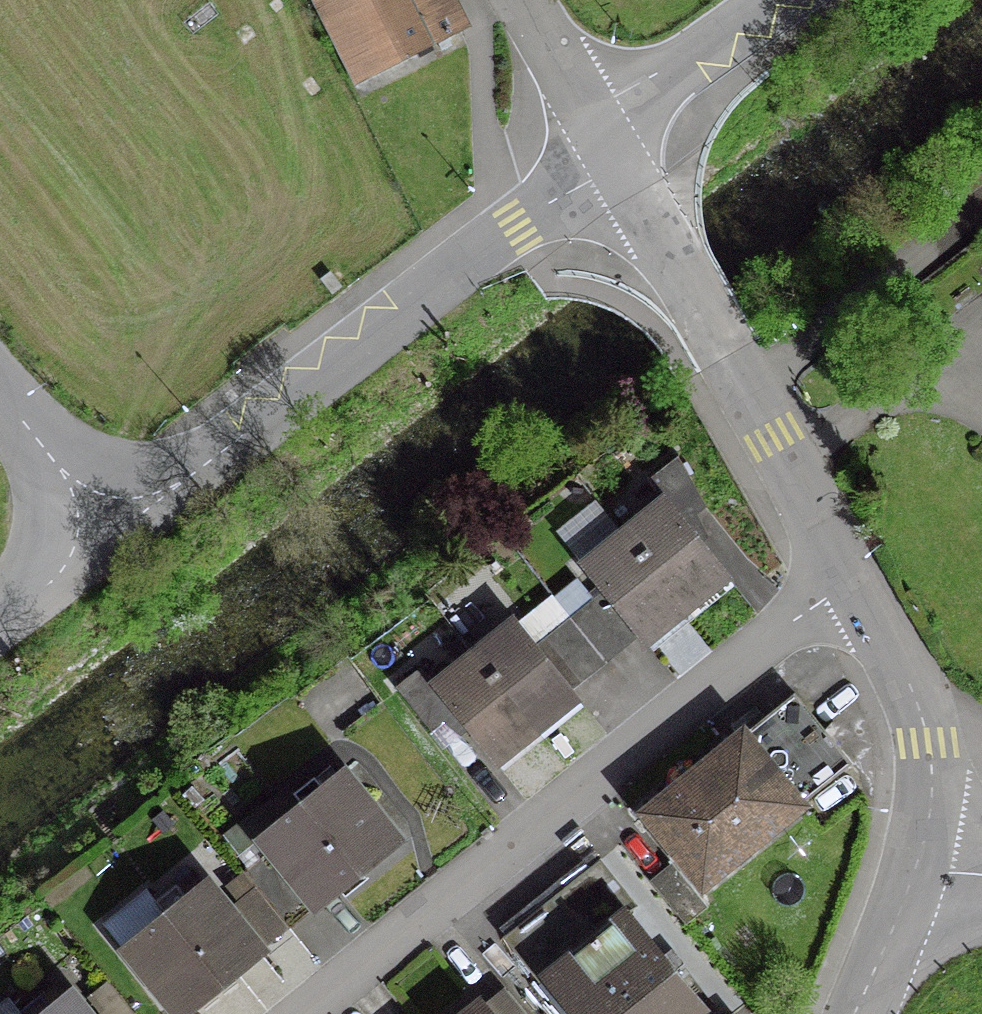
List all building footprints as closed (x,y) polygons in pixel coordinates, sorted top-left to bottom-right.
[(358,81),(455,33),(439,0),(317,0),(358,81)] [(643,483),(659,503),(577,567),(607,605),(640,645),(722,578),(688,536),(678,523),(699,507),(672,461),(643,483)] [(622,643),(589,601),(542,640),(575,681),(622,643)] [(542,659),(511,621),(429,686),(416,670),(391,689),(424,731),(447,713),(459,728),(490,767),(573,699),(542,659)] [(847,766),(790,696),(641,815),(698,886),(847,766)] [(283,928),(309,906),(311,909),(393,843),(338,774),(318,790),(309,780),(289,796),(277,792),(217,838),(244,870),(239,873),(283,928)] [(595,861),(498,940),(536,987),(543,981),(570,1013),(699,1013),(622,917),(633,908),(595,861)] [(667,865),(645,882),(681,927),(703,909),(689,893),(667,865)] [(171,1013),(181,1013),(257,953),(202,884),(182,900),(171,888),(137,916),(147,928),(120,950),(171,1013)] [(65,994),(45,1010),(35,998),(15,1013),(3,999),(0,1002),(0,1013),(81,1013),(65,994)]
